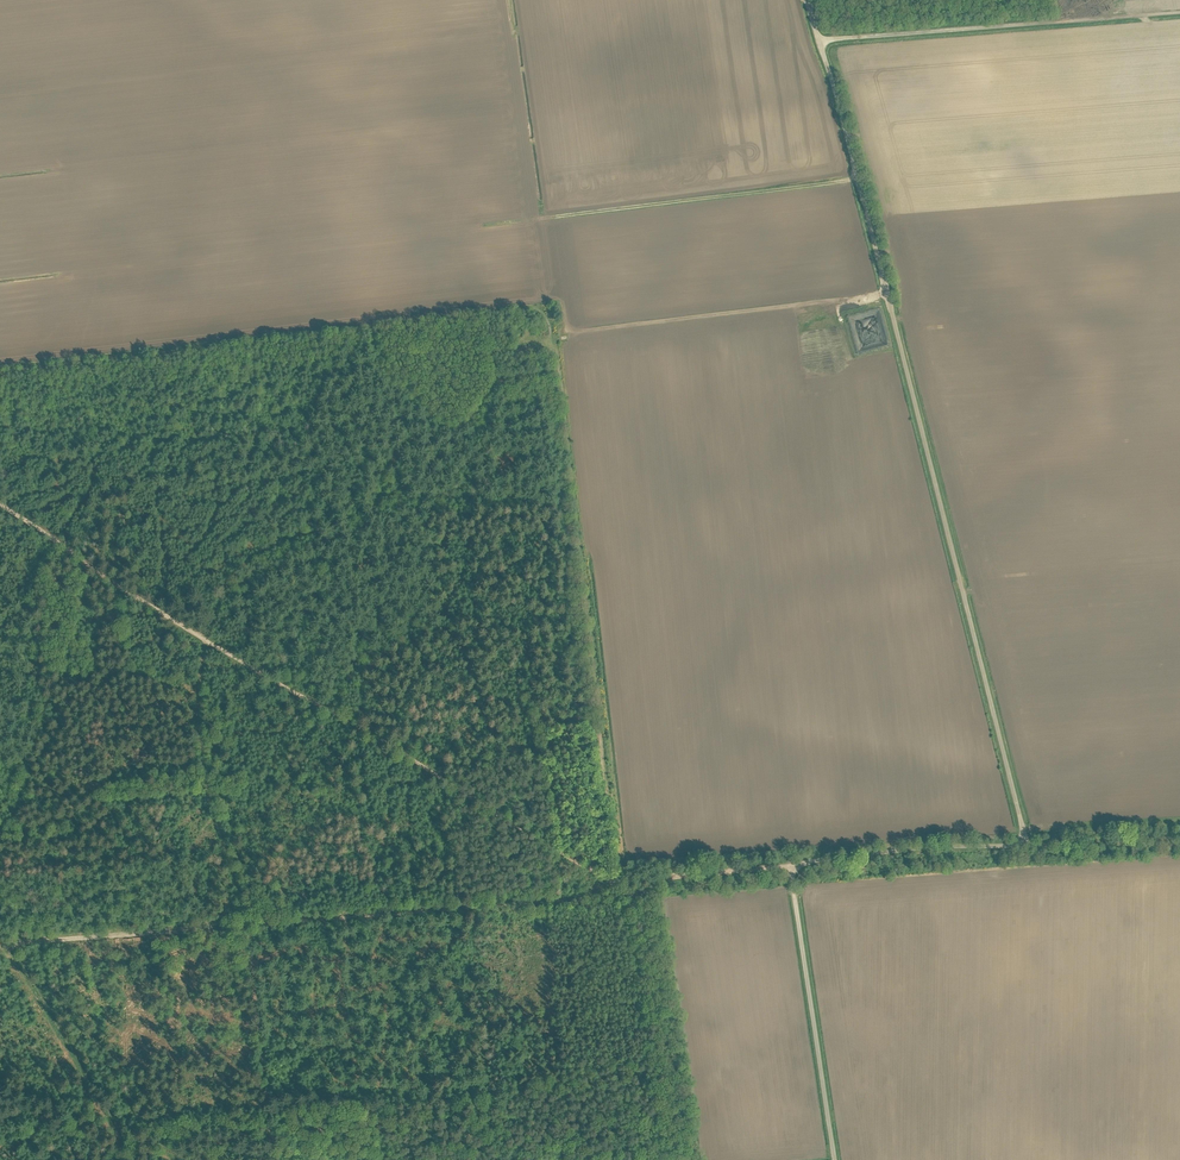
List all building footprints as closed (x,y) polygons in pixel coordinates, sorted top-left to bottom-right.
[(800,313),(802,324),(808,323),(807,318),(809,318),(809,315),(823,313),(822,309),(808,311),(808,307),(796,309),(797,313),(800,313)] [(851,318),(855,335),(862,333),(862,335),(868,334),(867,329),(872,328),(871,325),(868,326),(865,315),(851,318)]
